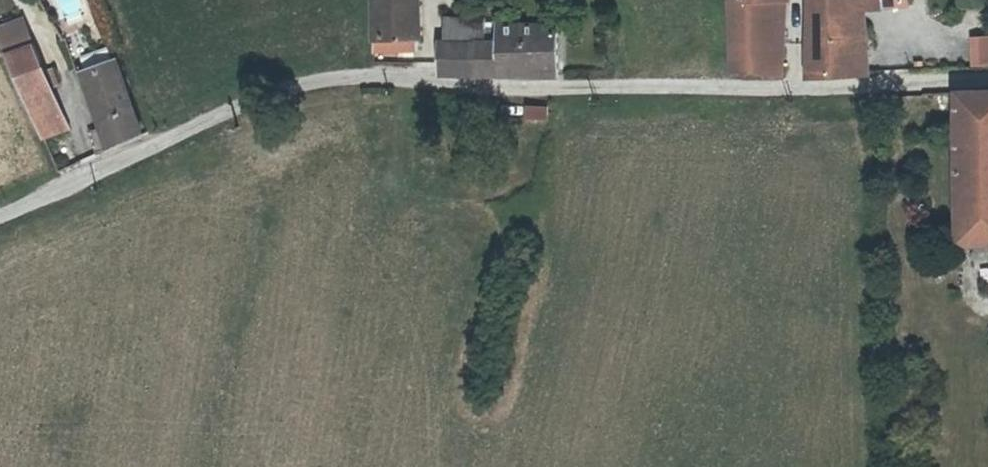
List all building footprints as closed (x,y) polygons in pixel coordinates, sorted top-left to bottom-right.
[(388,0),(343,0),(348,62),(384,62),(384,50),(392,49),(388,0)] [(705,69),(742,68),(742,42),(740,0),(703,0),(705,69)] [(742,42),(760,42),(760,0),(740,0),(742,42)] [(787,73),(826,72),(822,10),(799,11),(798,0),(781,0),(782,41),(787,73)] [(799,11),(822,10),(826,72),(836,72),(832,6),(867,3),(867,0),(798,0),(799,11)] [(450,44),(456,44),(456,16),(417,16),(419,44),(450,44)] [(500,61),(502,75),(532,75),(530,27),(497,25),(466,26),(467,44),(456,44),(450,44),(449,75),(476,75),(476,60),(500,61)] [(0,33),(0,94),(8,110),(33,99),(41,95),(33,79),(26,82),(14,58),(3,32),(0,33)] [(760,42),(742,42),(742,68),(743,74),(760,75),(760,42)] [(955,43),(956,65),(974,64),(973,43),(955,43)] [(449,75),(450,44),(419,44),(411,44),(409,75),(449,75)] [(476,75),(502,75),(500,61),(476,60),(476,75)] [(68,136),(77,157),(119,137),(91,66),(80,70),(56,81),(58,87),(77,132),(68,136)] [(986,90),(930,94),(936,244),(968,243),(969,257),(987,257),(987,150),(987,121),(986,90)] [(33,99),(8,110),(24,150),(51,138),(33,99)] [(523,102),(522,117),(546,118),(547,104),(523,102)]
